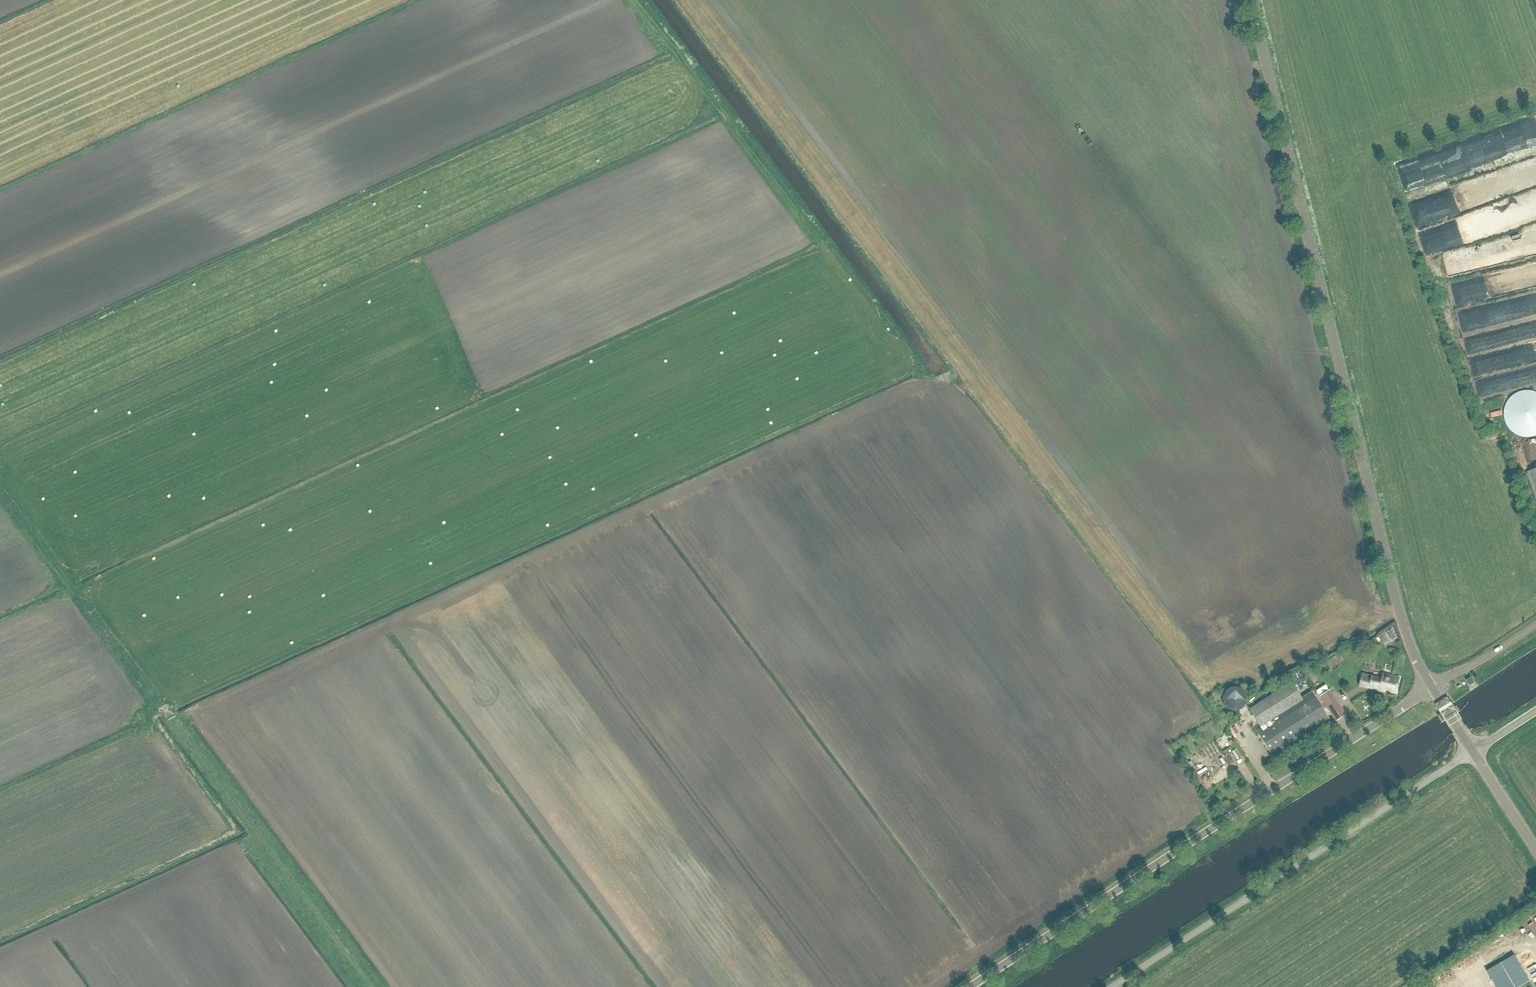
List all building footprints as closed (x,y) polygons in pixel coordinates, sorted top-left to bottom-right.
[(1412,227),(1416,239),(1467,225),(1463,208),(1477,204),(1470,181),(1407,199),(1413,221),(1425,217),(1427,223),(1412,227)] [(1488,243),(1449,251),(1451,258),(1445,260),(1448,277),(1493,267),(1488,243)] [(1470,371),(1498,367),(1498,370),(1512,368),(1510,352),(1469,358),(1470,371)] [(1534,391),(1532,391),(1530,390),(1528,390),(1526,390),(1524,390),(1522,391),(1520,391),(1518,392),(1516,393),(1514,393),(1513,395),(1511,396),(1510,397),(1508,399),(1507,400),(1506,402),(1505,404),(1504,406),(1504,408),(1503,410),(1503,412),(1503,414),(1503,416),(1503,418),(1504,420),(1505,422),(1505,424),(1506,426),(1507,428),(1509,429),(1510,431),(1512,432),(1513,433),(1515,434),(1517,435),(1519,436),(1521,437),(1523,437),(1525,437),(1527,437),(1529,437),(1531,437),(1533,436),(1535,436),(1535,435),(1535,392),(1534,391)] [(1526,473),(1535,500),(1535,470),(1526,473)] [(1367,641),(1364,635),(1356,639),(1359,645),(1367,641)] [(1512,654),(1499,662),(1503,668),(1515,660),(1512,654)] [(1483,675),(1496,666),(1493,661),(1480,670),(1483,675)] [(1371,676),(1363,673),(1360,685),(1384,692),(1385,689),(1395,692),(1399,678),(1383,674),(1382,679),(1371,676)] [(1475,683),(1471,677),(1466,680),(1469,686),(1475,683)] [(1302,700),(1292,684),(1250,711),(1260,726),(1255,729),(1273,757),(1330,721),(1313,693),(1302,700)] [(1233,711),(1235,712),(1237,711),(1238,711),(1239,711),(1240,710),(1241,710),(1243,709),(1244,708),(1244,707),(1245,706),(1246,705),(1246,704),(1246,703),(1247,702),(1247,701),(1247,700),(1247,699),(1247,698),(1247,697),(1247,696),(1246,695),(1246,694),(1245,693),(1244,692),(1243,691),(1243,690),(1241,689),(1239,688),(1238,688),(1236,688),(1235,688),(1234,688),(1232,688),(1231,688),(1230,689),(1229,689),(1228,690),(1227,691),(1226,692),(1225,693),(1225,694),(1224,695),(1224,696),(1224,697),(1223,698),(1223,699),(1223,700),(1223,701),(1223,702),(1224,703),(1224,704),(1224,705),(1225,706),(1225,707),(1226,707),(1227,708),(1228,709),(1230,710),(1232,711),(1233,711)] [(1343,711),(1330,691),(1320,697),(1333,718),(1343,711)] [(1191,767),(1185,775),(1191,779),(1197,771),(1191,767)] [(1511,986),(1532,986),(1530,984),(1511,953),(1497,962),(1511,986)] [(1479,974),(1472,983),(1477,986),(1495,986),(1479,974)]
